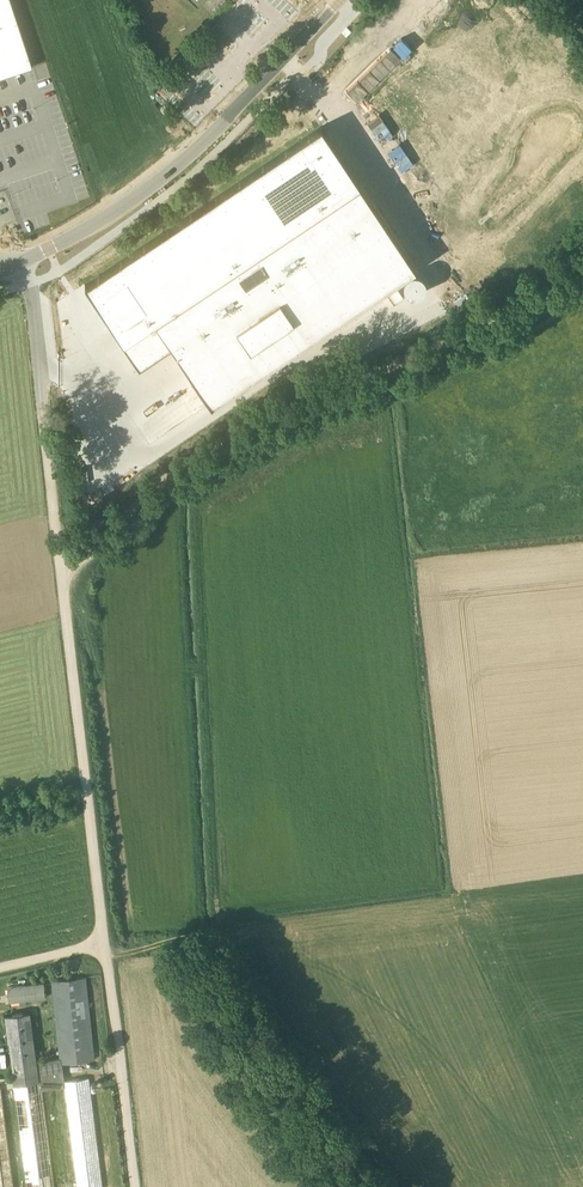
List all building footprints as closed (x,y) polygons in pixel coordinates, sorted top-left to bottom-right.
[(33,66),(11,0),(0,0),(0,66),(12,62),(16,72),(33,66)] [(360,184),(372,202),(377,199),(378,200),(440,158),(438,155),(444,152),(452,160),(514,94),(453,37),(393,77),(414,109),(347,140),(365,180),(360,184)] [(321,125),(85,284),(138,365),(169,345),(169,346),(171,344),(211,404),(415,267),(321,125)] [(404,297),(395,284),(385,291),(394,304),(404,297)] [(14,1084),(27,1186),(53,1186),(40,1090),(64,1087),(77,1186),(103,1186),(91,1091),(90,1089),(89,1077),(64,1080),(62,1063),(94,1059),(93,1044),(85,977),(85,976),(76,977),(53,980),(62,1057),(60,1057),(36,1060),(31,1013),(23,1014),(12,1016),(6,1016),(13,1075),(0,1077),(0,1086),(14,1084)] [(44,983),(8,986),(9,1001),(45,998),(44,983)] [(0,1093),(0,1186),(12,1186),(0,1093)]
